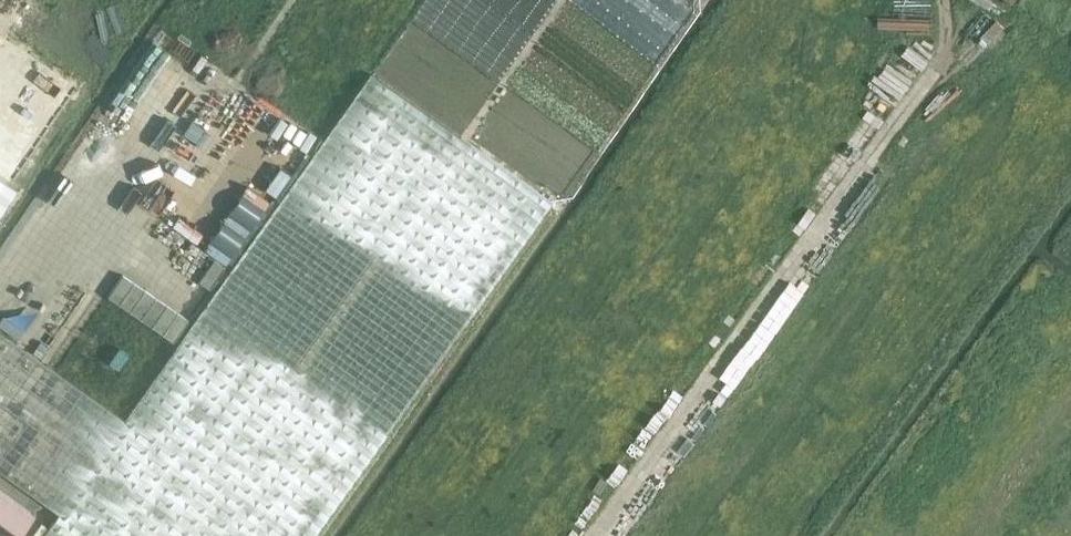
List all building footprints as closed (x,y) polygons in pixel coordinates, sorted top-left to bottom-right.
[(592,130),(598,158),(662,67),(651,60),(649,63),(630,67),(627,51),(614,68),(602,71),(620,83),(621,89),(603,93),(601,83),(594,93),(578,96),(572,105),(575,122),(579,121),(592,130)] [(49,366),(0,331),(0,471),(60,513),(43,535),(314,535),(552,202),(372,75),(126,420),(49,366)] [(18,190),(0,178),(0,216),(18,190)] [(125,271),(110,294),(176,338),(191,316),(125,271)] [(37,517),(0,491),(0,535),(23,535),(37,517)]
